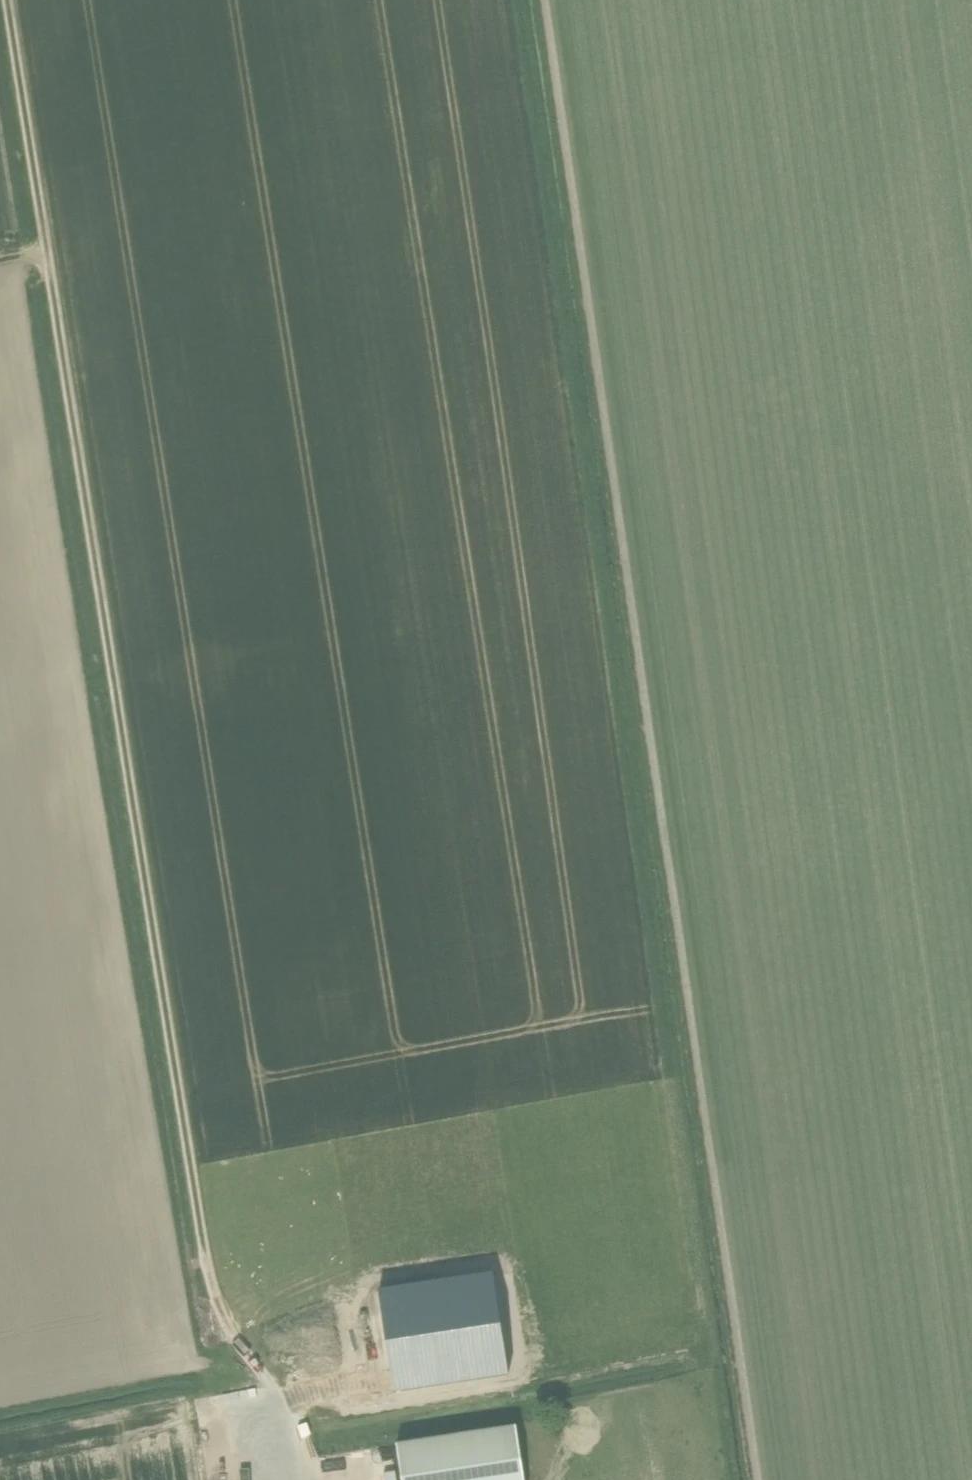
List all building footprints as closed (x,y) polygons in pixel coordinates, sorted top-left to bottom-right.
[(492,1274),(378,1291),(393,1390),(507,1372),(492,1274)] [(402,1479),(524,1479),(515,1424),(396,1442),(402,1479)]
